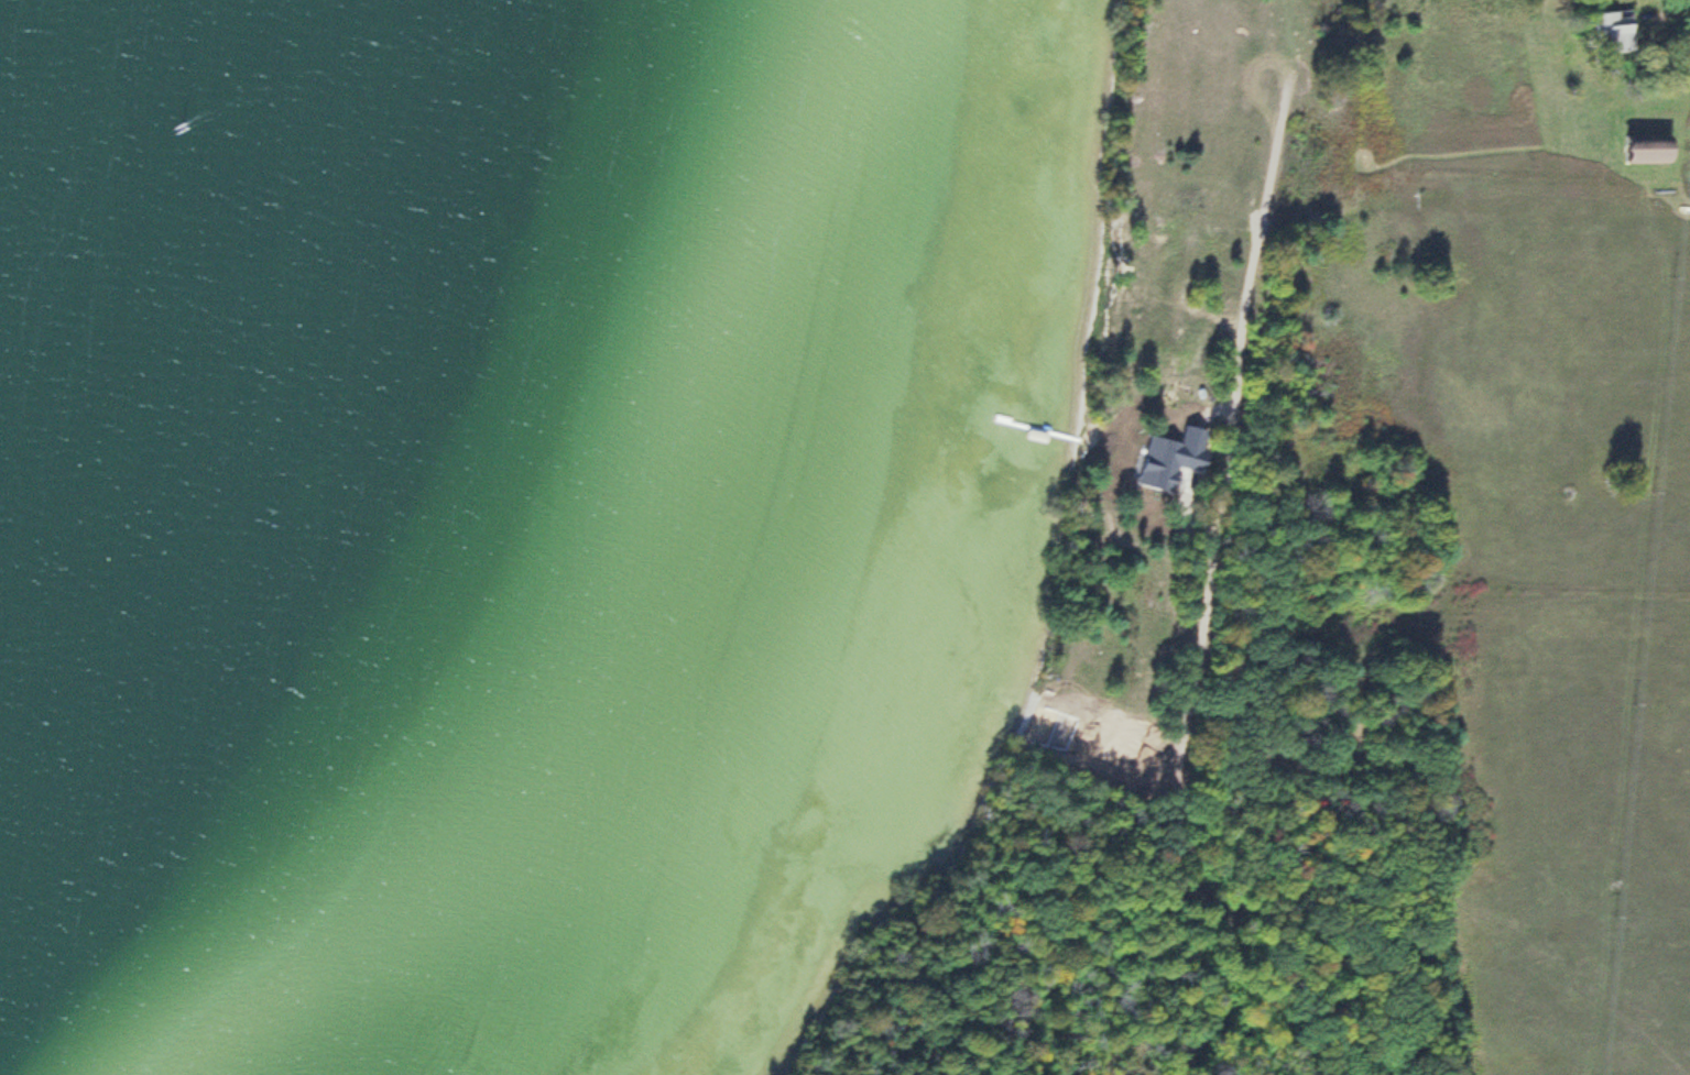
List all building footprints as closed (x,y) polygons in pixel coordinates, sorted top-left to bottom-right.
[(1599,34),(1611,34),(1611,49),(1634,49),(1634,10),(1599,10),(1599,34)] [(1676,163),(1676,136),(1625,136),(1625,163),(1676,163)]
